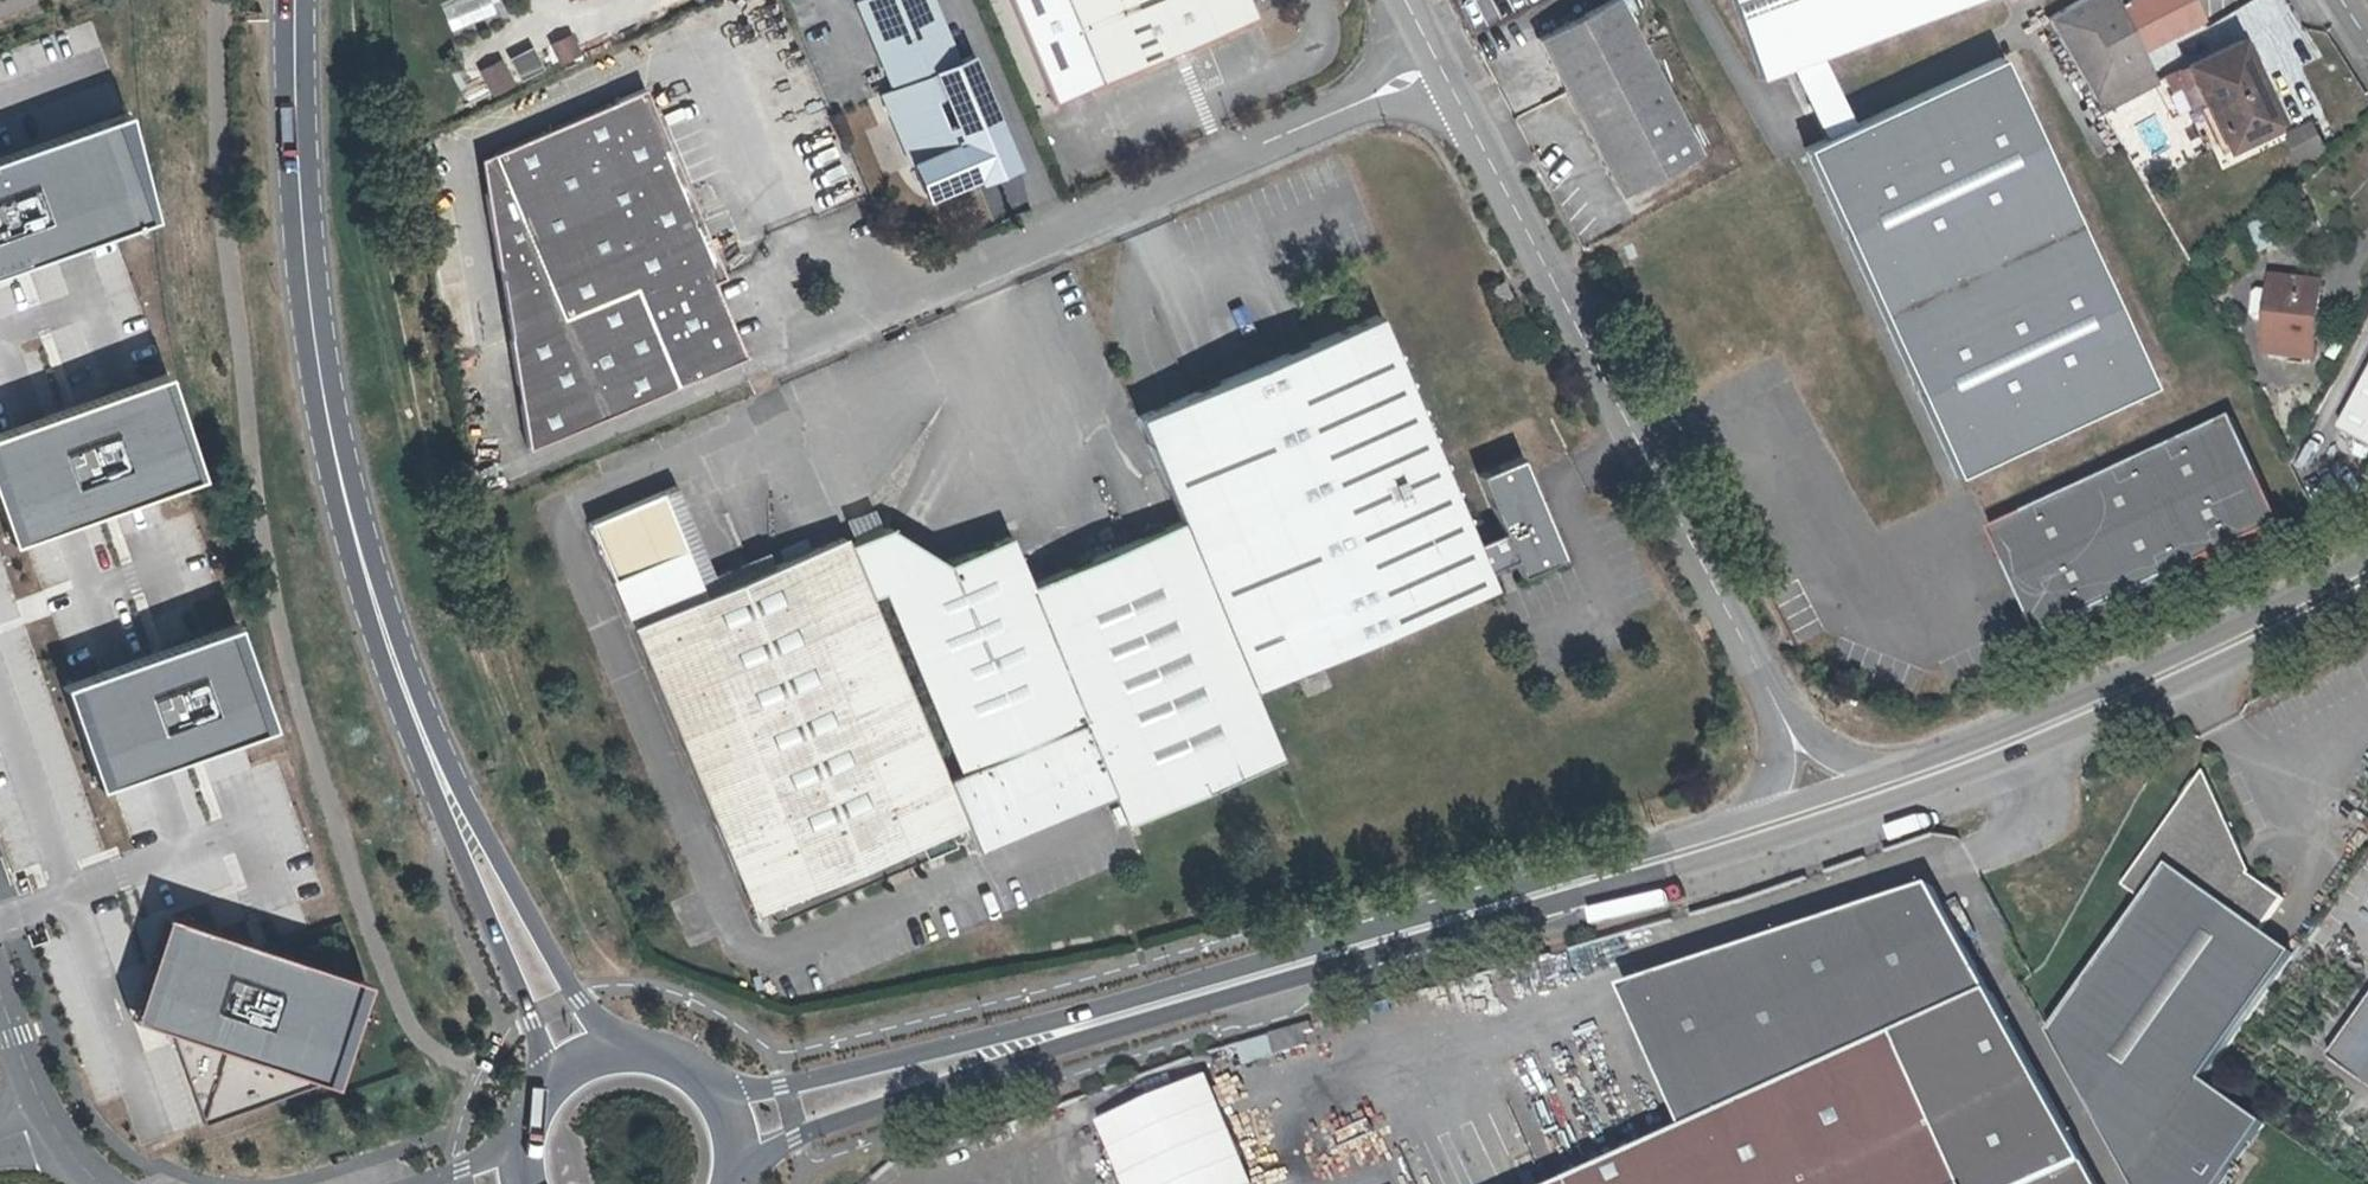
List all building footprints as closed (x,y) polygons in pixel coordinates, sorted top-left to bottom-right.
[(906,168),(915,164),(930,200),(933,208),(981,188),(987,188),(1026,172),(978,58),(965,63),(939,0),(856,0),(850,2),(886,88),(874,92),(906,168)] [(1044,96),(1172,43),(1247,12),(1242,0),(1004,0),(1044,96)] [(1615,0),(1604,0),(1535,35),(1615,191),(1691,151),(1615,0)] [(1758,76),(1789,65),(1817,55),(1960,0),(1729,0),(1758,76)] [(2097,97),(2148,69),(2139,52),(2200,20),(2189,0),(2138,0),(2118,10),(2113,0),(2083,0),(2053,16),(2097,97)] [(2118,10),(2138,0),(2113,0),(2118,10)] [(2287,10),(2282,0),(2246,0),(2236,6),(2249,31),(2287,10)] [(541,34),(504,51),(519,83),(555,67),(541,34)] [(550,39),(555,62),(578,57),(574,34),(550,39)] [(2194,70),(2198,79),(2210,105),(2231,153),(2272,135),(2255,96),(2263,92),(2243,48),(2194,70)] [(1818,124),(1823,137),(1853,124),(1817,55),(1789,65),(1818,124)] [(1823,137),(1803,147),(1954,475),(2147,379),(1998,55),(1853,124),(1823,137)] [(491,94),(514,84),(501,56),(478,67),(491,94)] [(2148,69),(2097,97),(2105,112),(2156,84),(2148,69)] [(2210,105),(2198,79),(2183,86),(2194,112),(2210,105)] [(715,282),(727,276),(718,254),(648,85),(485,158),(532,447),(749,354),(715,282)] [(2255,96),(2272,135),(2288,127),(2271,89),(2263,92),(2255,96)] [(0,158),(0,276),(159,224),(123,117),(0,158)] [(2320,129),(2293,141),(2309,177),(2331,155),(2320,129)] [(2275,239),(2266,218),(2248,225),(2256,247),(2275,239)] [(1501,280),(1488,287),(1498,303),(1510,296),(1501,280)] [(2257,317),(2270,318),(2267,355),(2317,361),(2326,286),(2276,280),(2273,301),(2260,299),(2257,317)] [(1129,413),(1175,515),(1246,687),(1485,588),(1477,570),(1476,568),(1465,542),(1459,527),(1464,513),(1451,509),(1447,499),(1451,487),(1440,482),(1436,470),(1439,461),(1428,456),(1424,445),(1429,434),(1418,429),(1412,418),(1418,405),(1407,403),(1400,390),(1405,378),(1395,373),(1390,363),(1394,353),(1384,350),(1368,312),(1309,338),(1129,413)] [(171,376),(0,434),(0,490),(16,536),(204,472),(171,376)] [(2342,428),(2367,442),(2367,380),(2342,428)] [(2228,410),(1991,529),(2044,635),(2281,516),(2228,410)] [(1496,529),(1465,542),(1476,568),(1507,556),(1514,574),(1554,556),(1514,458),(1473,474),(1496,529)] [(698,600),(768,569),(762,556),(709,579),(672,490),(655,496),(680,555),(698,600)] [(680,555),(655,496),(584,525),(609,585),(680,555)] [(1001,537),(939,564),(881,528),(842,546),(958,823),(964,821),(975,848),(1107,791),(1121,823),(1273,758),(1246,687),(1175,515),(1022,585),(1001,537)] [(958,823),(842,546),(839,539),(768,569),(698,600),(630,629),(736,878),(754,870),(770,907),(776,921),(955,845),(946,828),(952,825),(958,823)] [(680,555),(609,585),(630,629),(698,600),(680,555)] [(239,626),(70,686),(104,782),(273,721),(239,626)] [(2039,1038),(2120,1183),(2214,1183),(2255,1128),(2193,1084),(2194,1084),(2283,956),(2251,934),(2274,901),(2239,876),(2224,866),(2232,856),(2193,776),(2111,890),(2133,906),(2039,1038)] [(964,852),(975,848),(964,821),(958,823),(952,825),(964,852)] [(2224,866),(2239,876),(2240,873),(2232,856),(2224,866)] [(754,870),(736,878),(751,915),(770,907),(754,870)] [(1619,992),(1684,1133),(1886,1041),(1972,1002),(1911,896),(1619,992)] [(251,960),(255,949),(177,923),(143,1024),(176,1036),(208,1128),(327,1086),(361,984),(268,953),(264,964),(251,960)] [(268,953),(255,949),(251,960),(264,964),(268,953)] [(2367,1077),(2367,1001),(2332,1051),(2367,1077)] [(1988,1031),(1972,1002),(1886,1041),(1684,1133),(1572,1183),(2076,1183),(1988,1031)] [(1298,1026),(1257,1037),(1263,1057),(1293,1048),(1290,1035),(1300,1033),(1298,1026)] [(1096,1119),(1123,1183),(1253,1183),(1208,1074),(1096,1119)]
